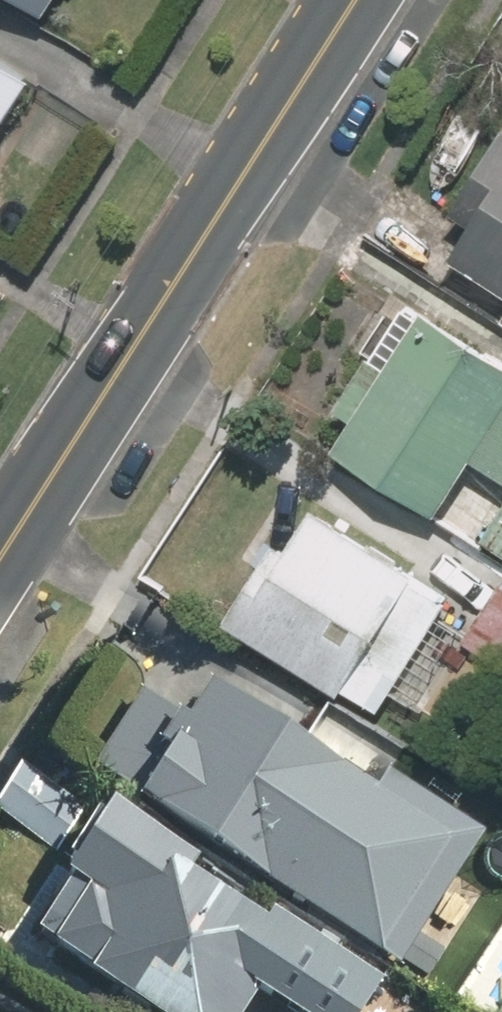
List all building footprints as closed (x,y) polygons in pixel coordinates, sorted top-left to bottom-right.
[(50,17),(60,0),(20,0),(50,17)] [(0,65),(0,129),(29,84),(0,65)] [(490,125),(463,107),(420,170),(447,188),(490,125)] [(448,262),(501,296),(501,134),(497,131),(446,215),(468,228),(448,262)] [(384,365),(366,354),(334,409),(353,420),(335,451),(439,511),(468,461),(501,481),(501,363),(415,313),(384,365)] [(409,583),(415,573),(310,509),(281,557),(265,547),(221,620),(374,712),(441,603),(409,583)] [(483,544),(501,554),(501,512),(483,544)] [(499,579),(457,642),(501,672),(501,581),(499,579)] [(337,774),(201,691),(131,805),(267,888),(337,774)] [(39,778),(18,765),(0,794),(0,816),(59,853),(82,816),(34,787),(39,778)] [(463,803),(420,876),(501,925),(501,826),(463,803)] [(117,927),(88,910),(47,980),(84,1002),(97,1010),(107,993),(138,1011),(244,1011),(287,941),(156,863),(117,927)] [(316,938),(285,987),(326,1011),(367,1011),(385,982),(316,938)]
